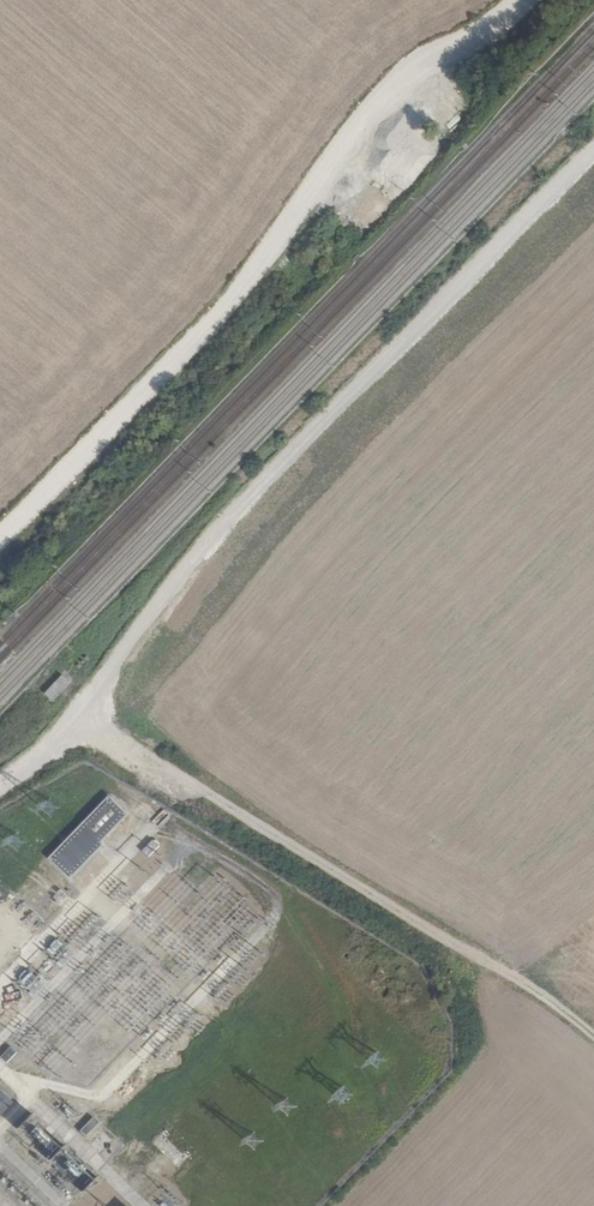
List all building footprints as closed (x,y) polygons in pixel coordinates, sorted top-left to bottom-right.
[(65,675),(47,694),(54,700),(71,681),(65,675)] [(130,814),(111,795),(50,857),(72,878),(107,842),(105,840),(130,814)] [(18,1052),(12,1046),(2,1057),(8,1063),(18,1052)] [(11,1103),(0,1093),(0,1115),(11,1103)] [(99,1122),(93,1117),(80,1131),(86,1136),(99,1122)] [(178,1166),(187,1157),(161,1133),(152,1143),(178,1166)]
